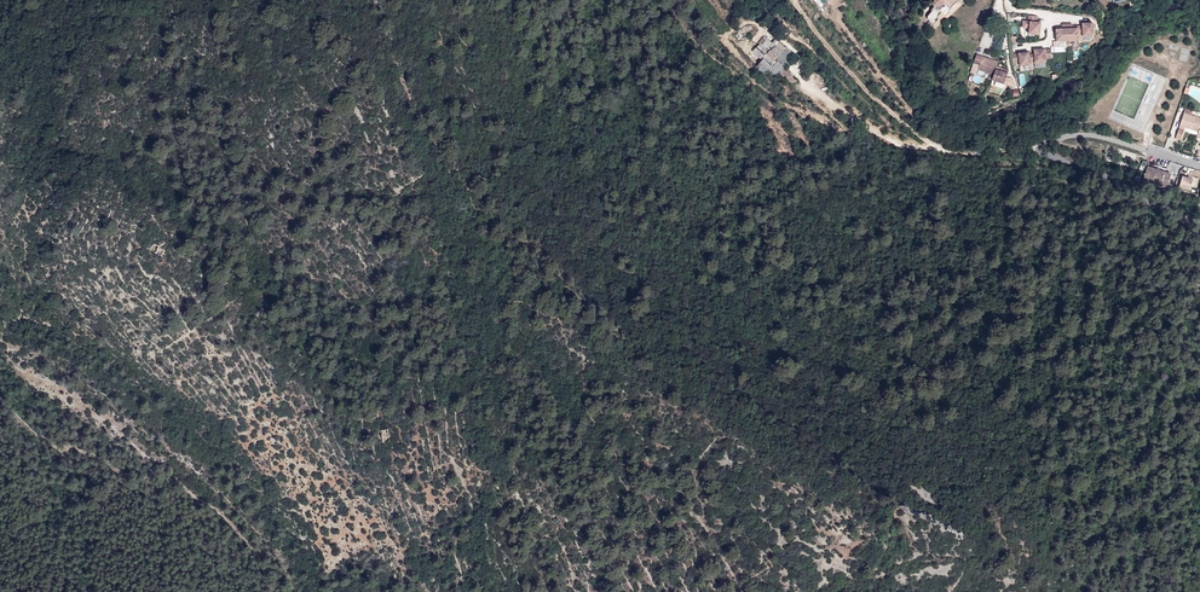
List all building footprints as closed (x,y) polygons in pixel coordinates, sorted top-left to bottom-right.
[(1028,20),(1023,20),(1023,27),(1030,28),(1029,35),(1041,36),(1042,22),(1039,21),(1039,15),(1028,14),(1028,20)] [(1095,40),(1094,22),(1083,23),(1083,25),(1073,25),(1073,22),(1062,23),(1062,27),(1056,27),(1057,42),(1095,40)] [(772,47),(764,53),(768,57),(771,55),(776,58),(780,55),(772,47)] [(1047,59),(1053,59),(1052,48),(1034,49),(1035,64),(1048,63),(1047,59)] [(1019,53),(1020,66),(1035,65),(1034,52),(1019,53)] [(994,75),(998,60),(977,54),(971,72),(977,74),(978,70),(994,75)] [(752,70),(761,77),(765,71),(757,64),(752,70)] [(1006,84),(1009,69),(997,66),(994,82),(1006,84)] [(1198,125),(1199,120),(1182,114),(1177,127),(1195,133),(1198,125)] [(1195,133),(1177,127),(1176,130),(1181,132),(1194,136),(1195,133)] [(1178,142),(1181,132),(1176,130),(1173,140),(1178,142)] [(1143,168),(1143,169),(1140,182),(1162,188),(1166,175),(1143,168)] [(1176,189),(1186,192),(1188,187),(1193,189),(1196,180),(1186,177),(1185,179),(1180,177),(1176,189)]
